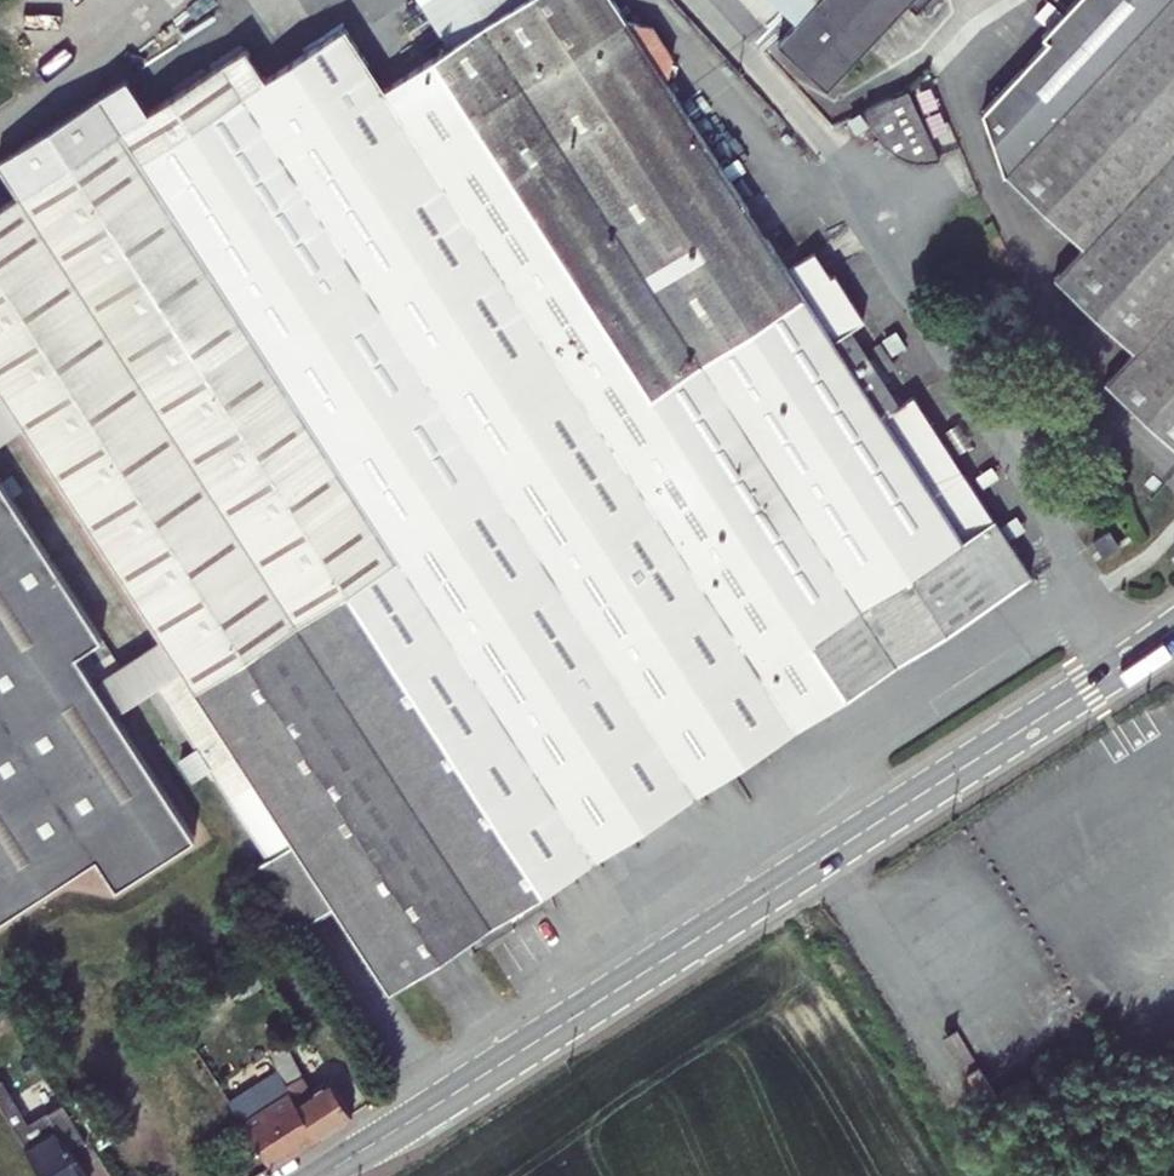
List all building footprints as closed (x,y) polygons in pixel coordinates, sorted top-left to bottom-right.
[(262,854),(247,863),(288,924),(327,898),(382,983),(1027,571),(907,386),(893,394),(838,312),(853,303),(826,261),(858,241),(841,216),(777,256),(660,80),(665,63),(637,22),(619,18),(607,0),(504,0),(372,85),(332,25),(238,86),(217,55),(0,196),(0,394),(12,412),(145,621),(165,652),(139,668),(262,854)] [(777,43),(825,88),(905,2),(909,5),(917,7),(923,0),(818,0),(777,43)] [(1035,30),(1040,35),(974,104),(993,167),(1071,243),(1042,273),(1120,349),(1091,379),(1172,458),(1173,456),(1173,0),(1064,0),(1035,30)] [(919,161),(937,161),(907,90),(864,108),(872,126),(890,150),(901,157),(919,161)] [(12,412),(0,394),(0,420),(12,412)] [(84,848),(104,879),(184,828),(98,694),(79,663),(68,645),(93,629),(0,484),(0,902),(84,848)] [(145,621),(79,663),(98,694),(139,668),(165,652),(145,621)] [(303,1035),(271,1055),(286,1085),(301,1076),(291,1058),(310,1047),(303,1035)] [(242,1097),(219,1060),(206,1068),(271,1167),(317,1136),(294,1100),(289,1092),(249,1115),(242,1097)] [(47,1175),(90,1175),(73,1147),(88,1138),(65,1100),(31,1120),(3,1073),(0,1075),(0,1097),(47,1175)] [(327,1080),(294,1100),(317,1136),(350,1115),(327,1080)]
